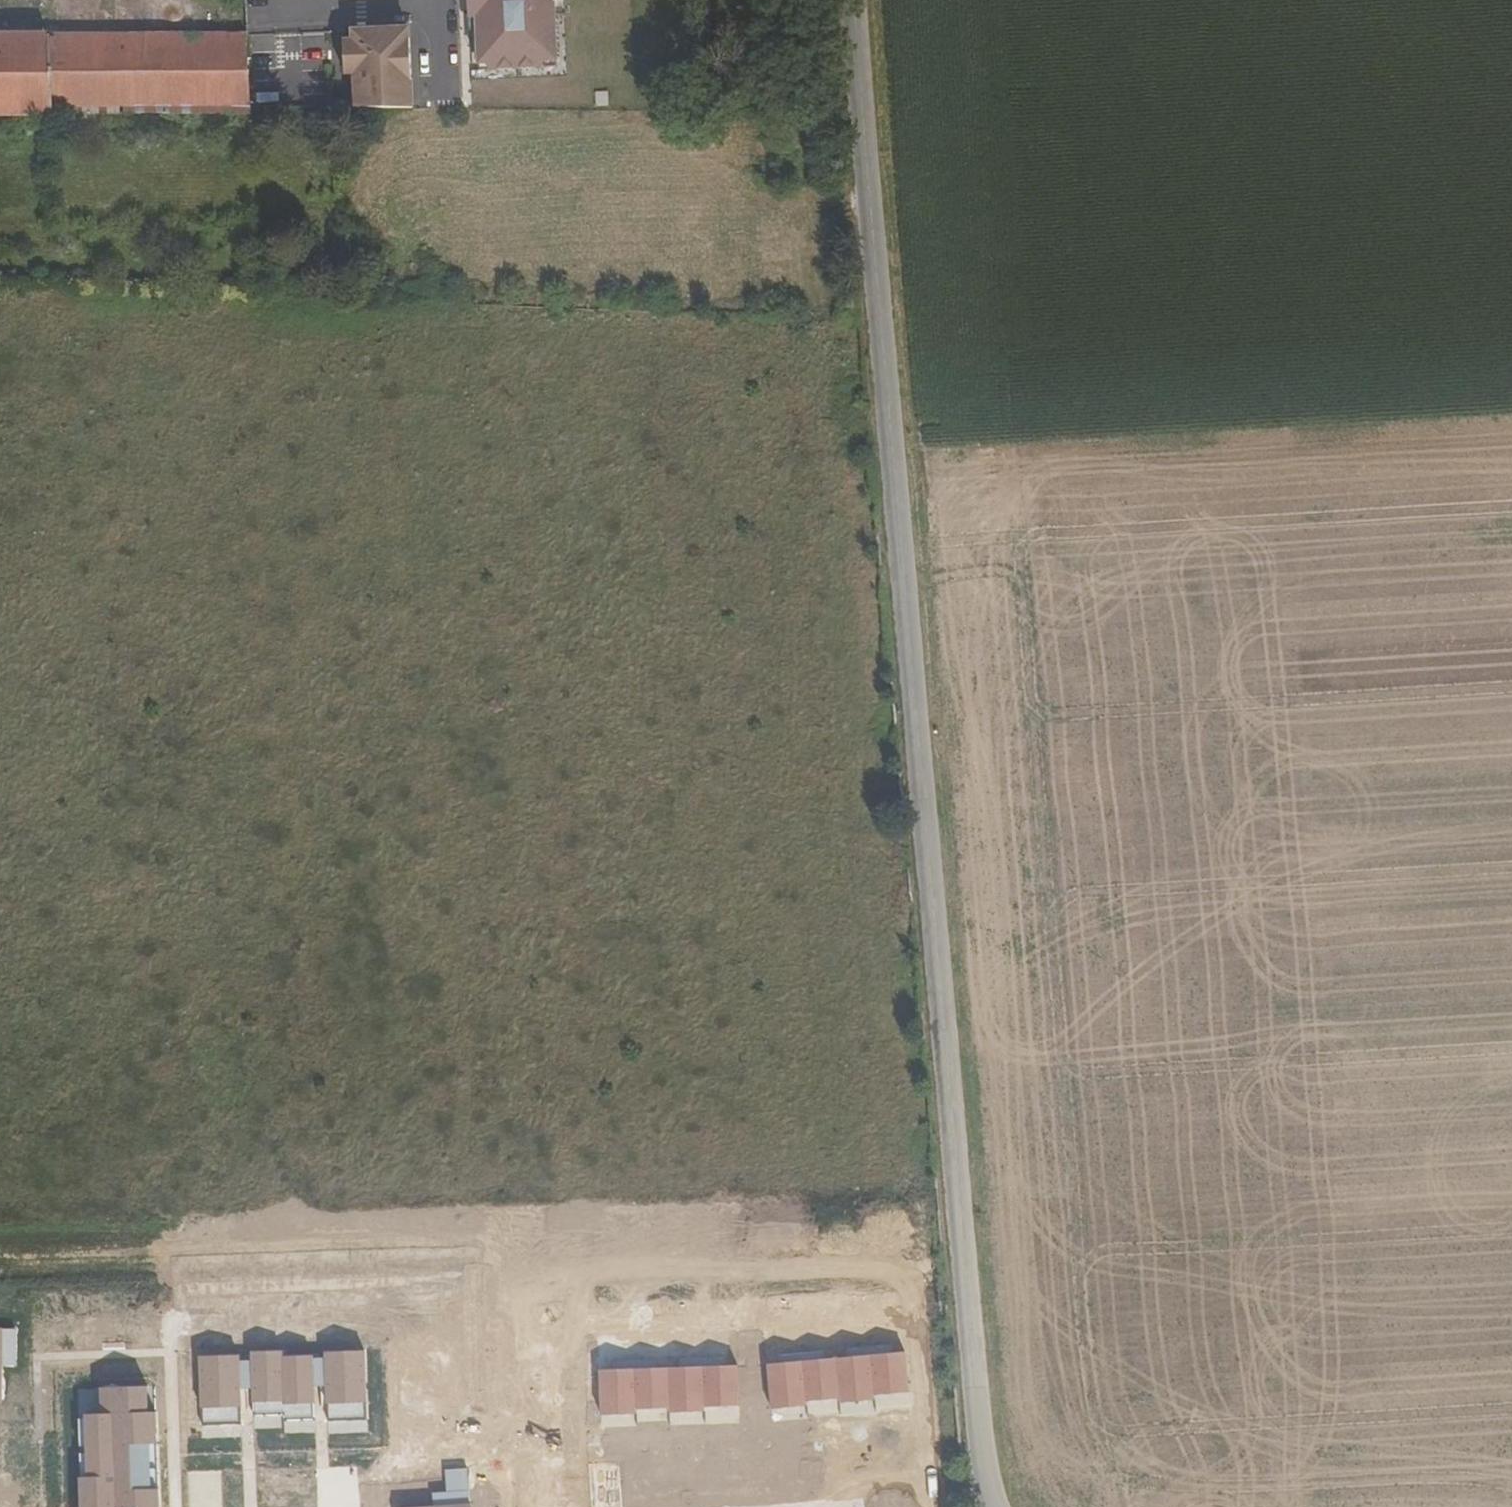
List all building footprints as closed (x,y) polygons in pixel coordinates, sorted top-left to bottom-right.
[(478,61),(487,61),(488,68),(540,66),(540,59),(549,58),(547,0),(467,0),(468,15),(476,15),(478,61)] [(412,106),(409,36),(399,36),(398,27),(352,29),(352,39),(344,40),(346,77),(353,77),(354,106),(412,106)] [(249,112),(249,106),(245,34),(0,34),(0,113),(249,112)]
